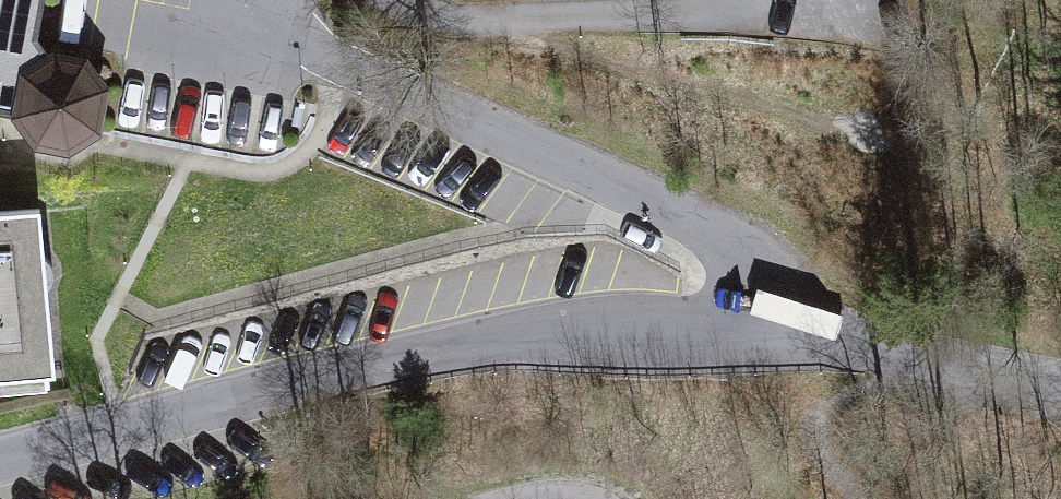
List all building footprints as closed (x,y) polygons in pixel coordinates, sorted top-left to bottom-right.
[(17,118),(35,142),(69,148),(97,130),(105,90),(84,61),(49,57),(36,40),(44,0),(0,0),(0,115),(17,118)] [(11,366),(16,374),(54,369),(39,207),(0,210),(0,367),(11,366)]
